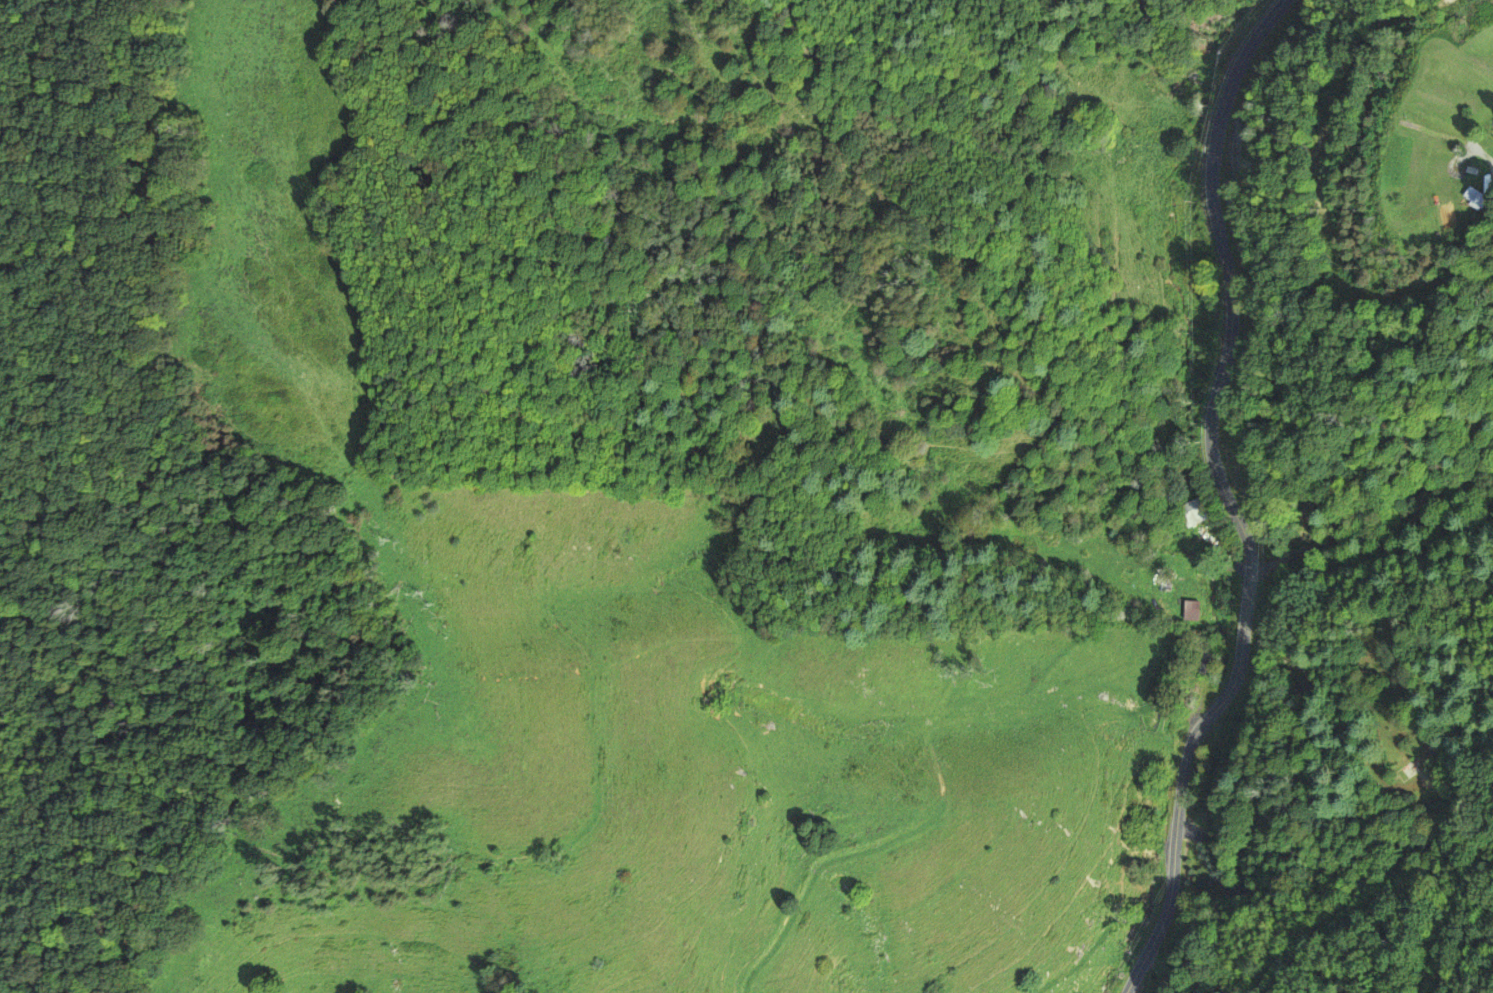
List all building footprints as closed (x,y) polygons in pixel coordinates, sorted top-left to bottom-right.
[(1488,197),(1469,185),(1461,198),(1480,210),(1488,197)] [(1186,529),(1207,519),(1198,498),(1176,507),(1186,529)] [(1197,601),(1182,601),(1182,621),(1197,621),(1197,601)]
